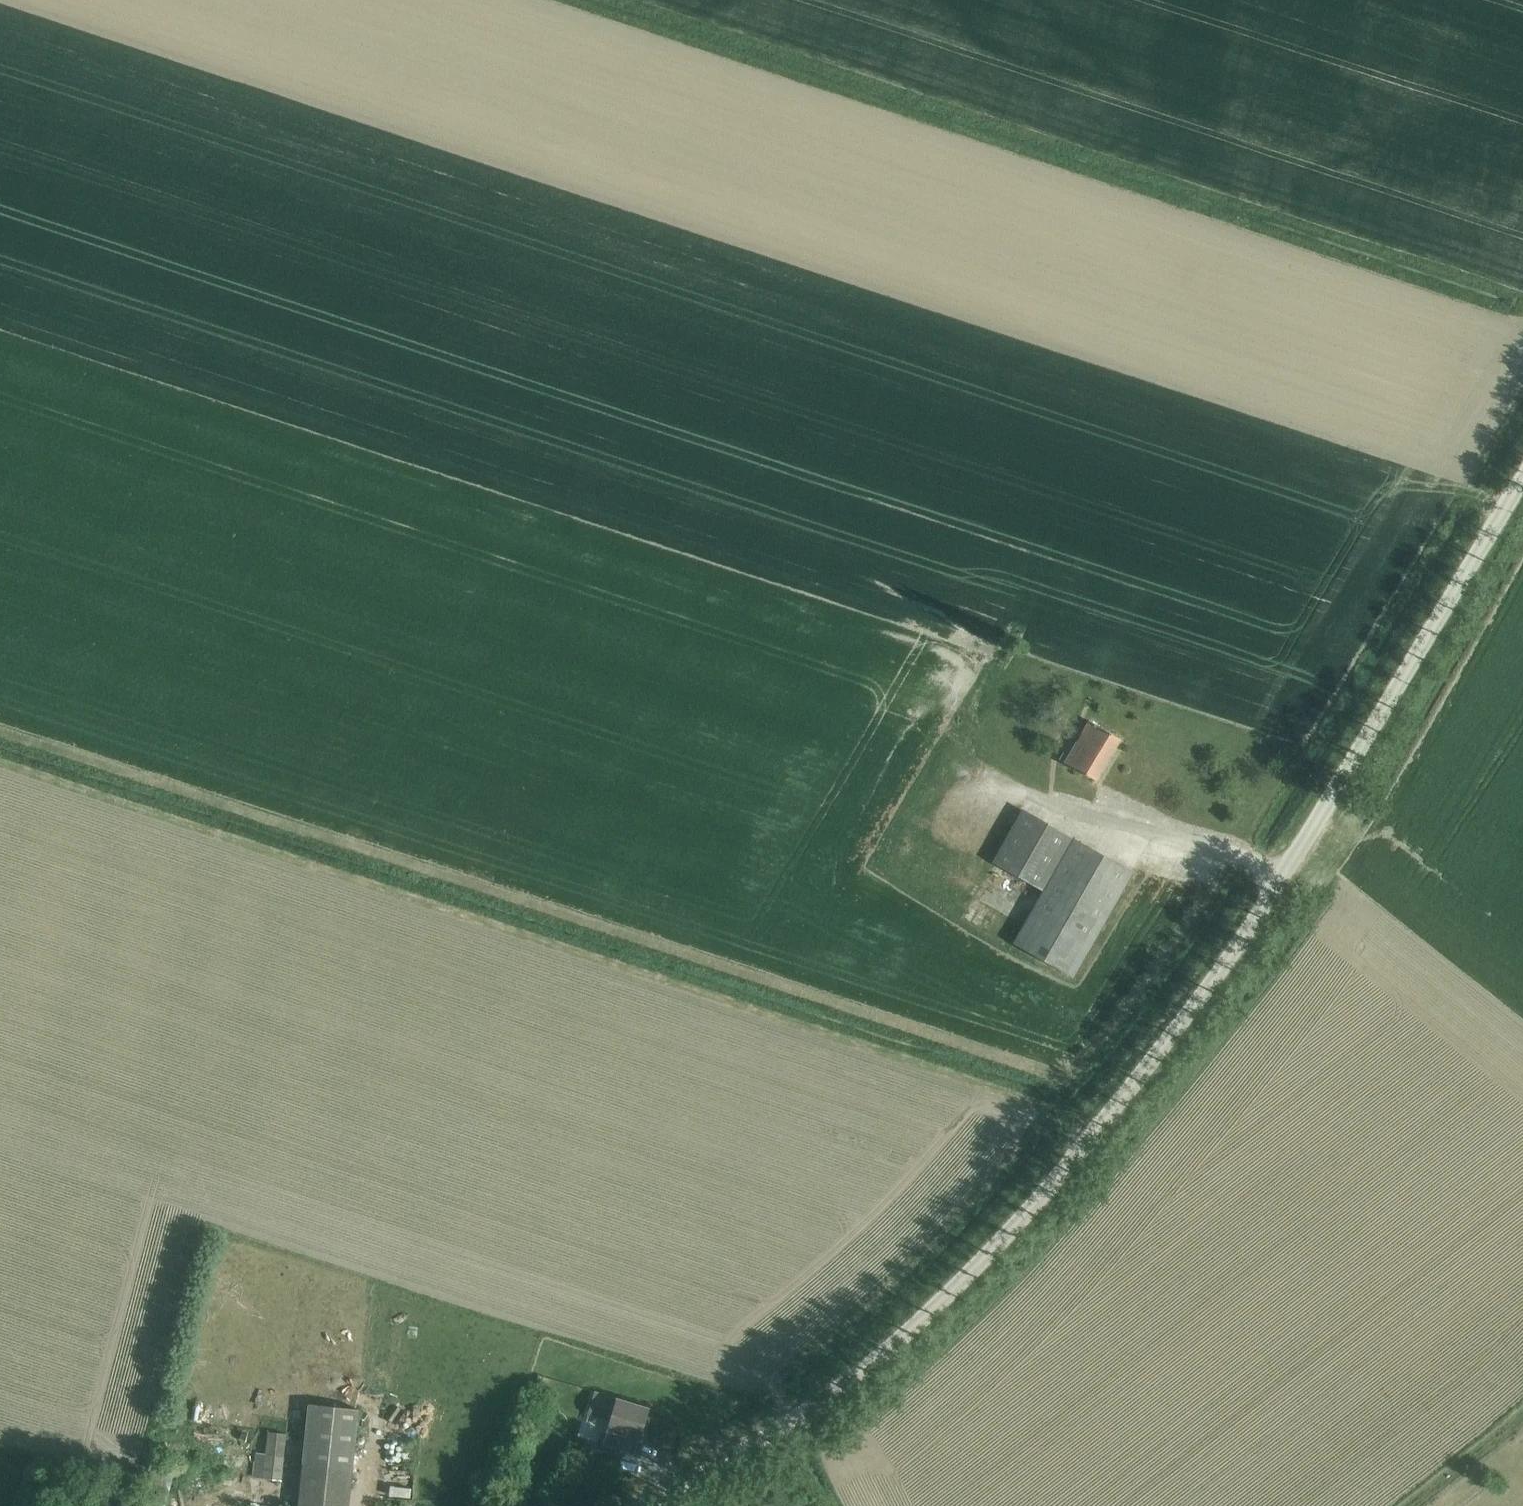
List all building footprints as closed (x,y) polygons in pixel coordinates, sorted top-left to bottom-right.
[(1500,396),(1509,400),(1519,380),(1510,376),(1500,396)] [(1059,760),(1096,781),(1120,739),(1089,721),(1068,756),(1063,753),(1059,760)] [(993,863),(1043,892),(1014,944),(1073,977),(1131,872),(1023,811),(993,863)] [(648,1408),(595,1392),(589,1413),(610,1419),(607,1430),(603,1445),(633,1454),(638,1439),(639,1440),(648,1408)] [(227,1422),(234,1409),(222,1402),(215,1415),(227,1422)] [(299,1505),(348,1505),(352,1469),(351,1469),(355,1435),(307,1430),(304,1464),(303,1464),(299,1505)] [(254,1454),(251,1477),(280,1479),(284,1433),(266,1432),(264,1455),(254,1454)] [(422,1453),(426,1459),(434,1455),(430,1448),(422,1453)]
